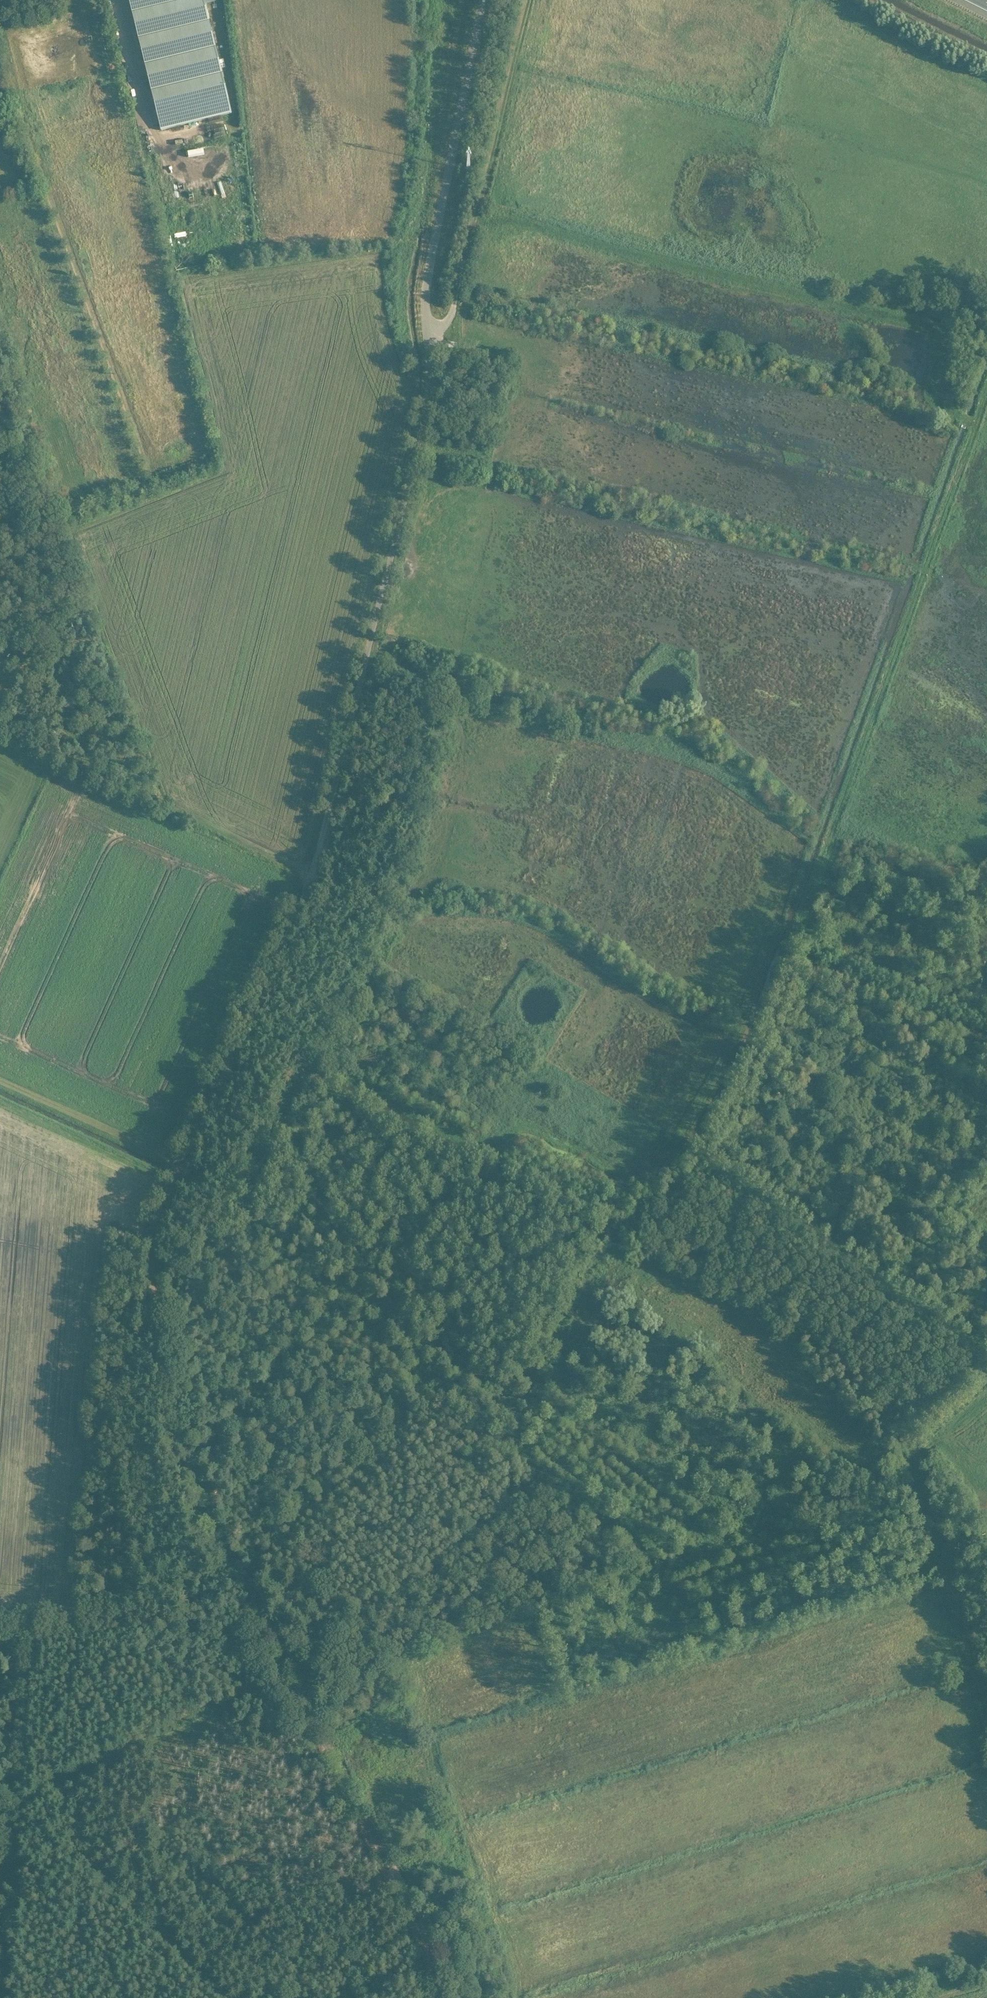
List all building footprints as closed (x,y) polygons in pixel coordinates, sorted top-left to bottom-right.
[(204,0),(129,0),(161,131),(232,113),(204,0)]
